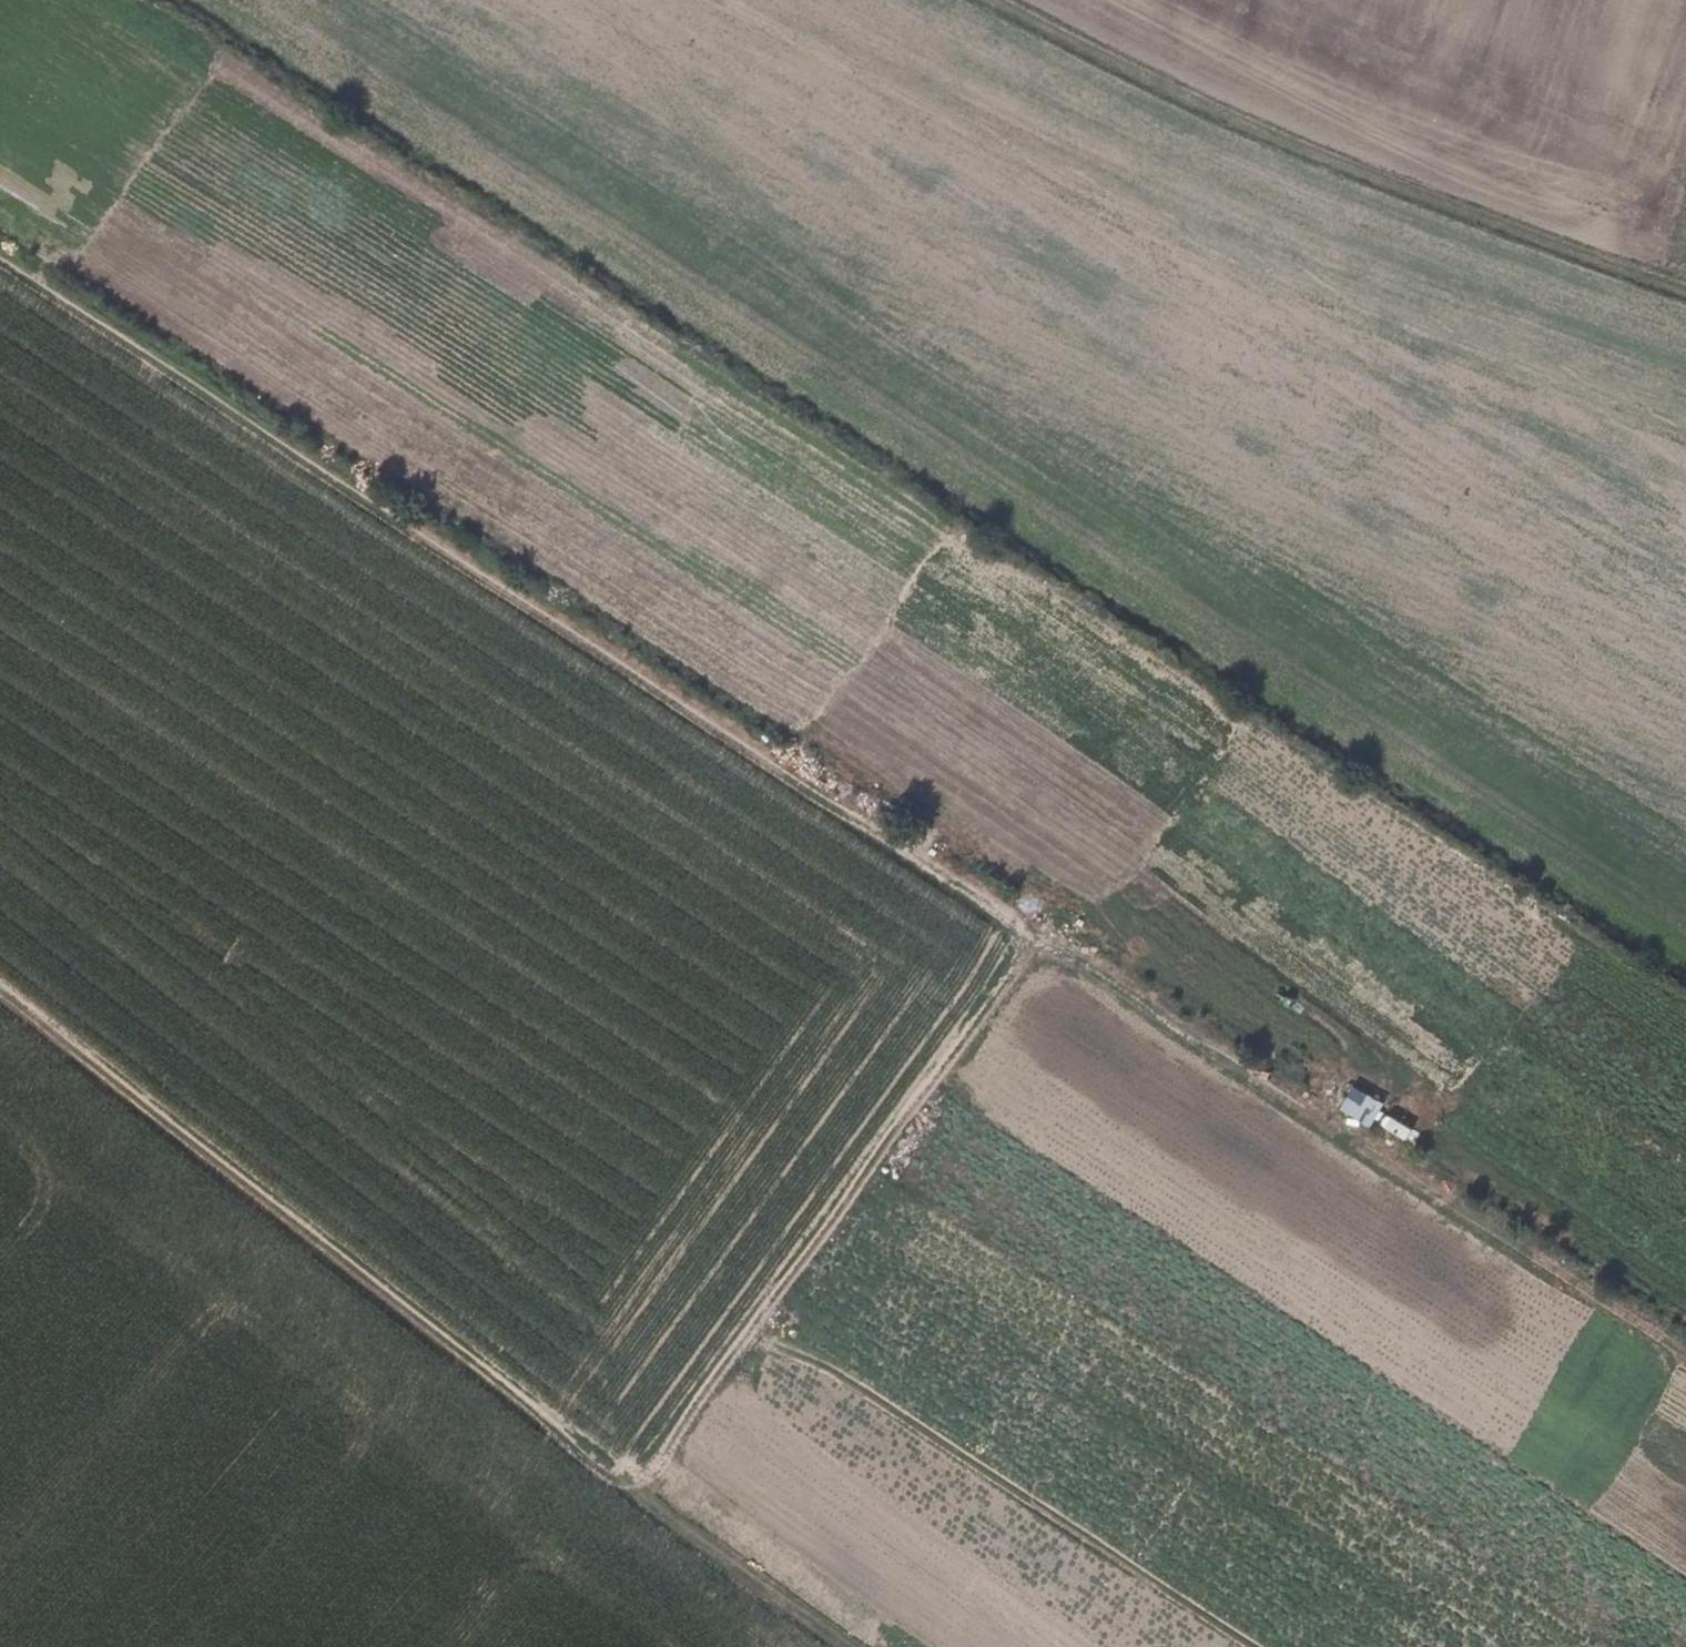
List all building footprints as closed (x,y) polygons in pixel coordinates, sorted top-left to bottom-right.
[(1356,1083),(1342,1106),(1371,1123),(1385,1101),(1356,1083)]
